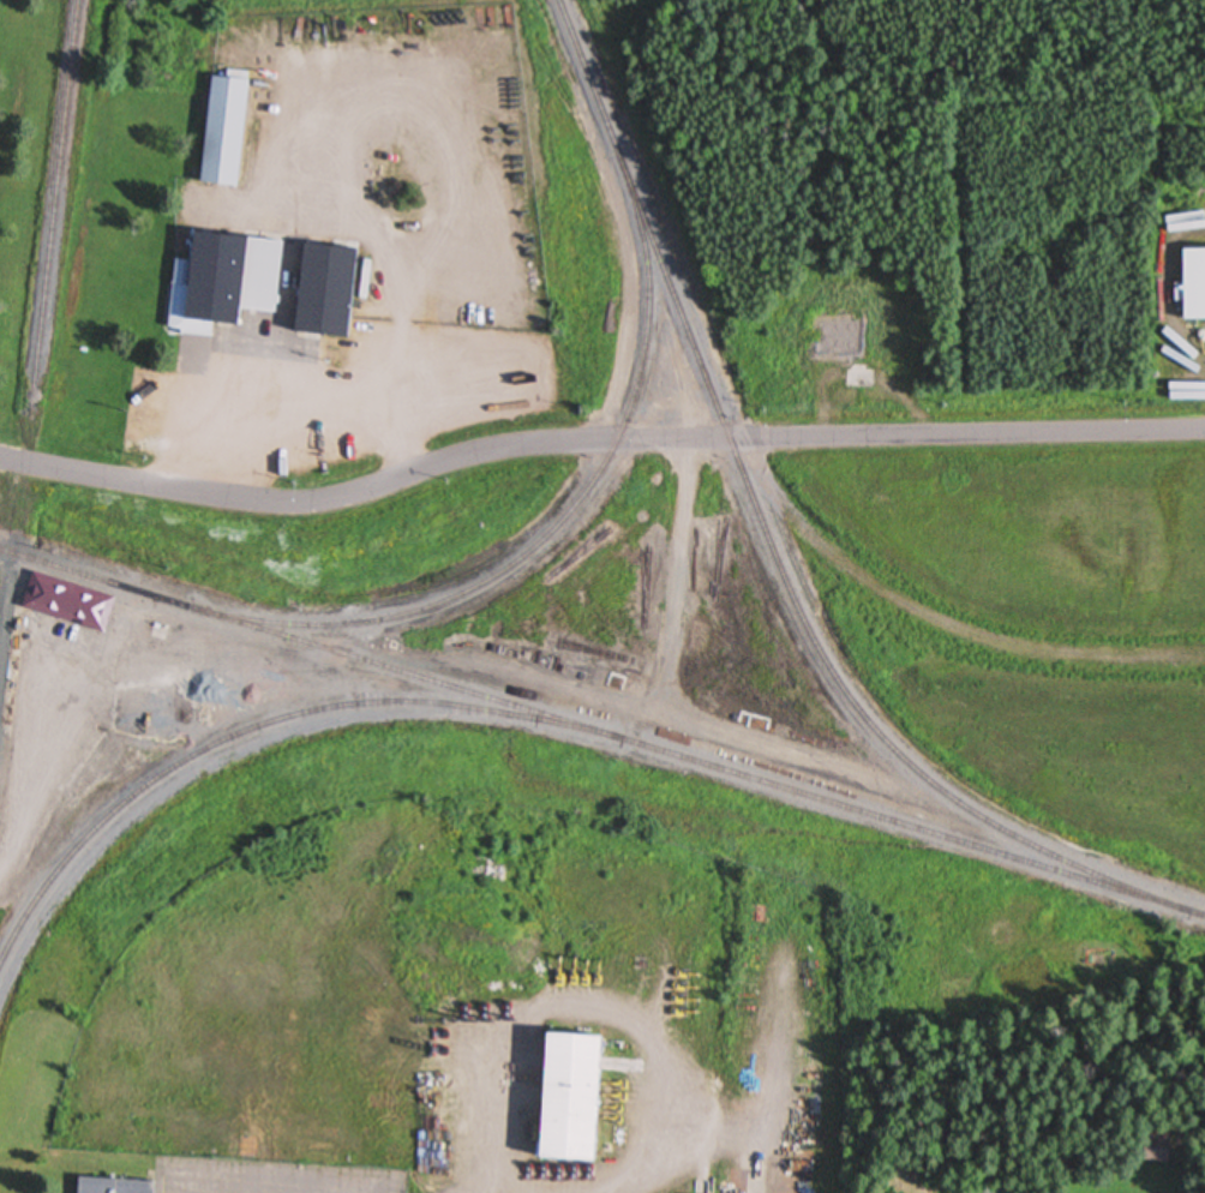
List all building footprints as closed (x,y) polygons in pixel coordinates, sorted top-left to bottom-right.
[(247,82),(207,79),(199,185),(239,188),(247,82)] [(277,315),(284,243),(186,234),(183,261),(173,260),(166,332),(208,337),(209,325),(240,328),(242,312),(277,315)] [(1178,323),(1204,323),(1204,251),(1177,251),(1178,323)] [(102,629),(111,594),(29,572),(19,607),(102,629)] [(531,1159),(596,1161),(601,1035),(536,1032),(531,1159)] [(1143,1162),(1171,1162),(1171,1133),(1143,1133),(1143,1162)] [(75,1177),(74,1192),(155,1192),(156,1181),(75,1177)]
